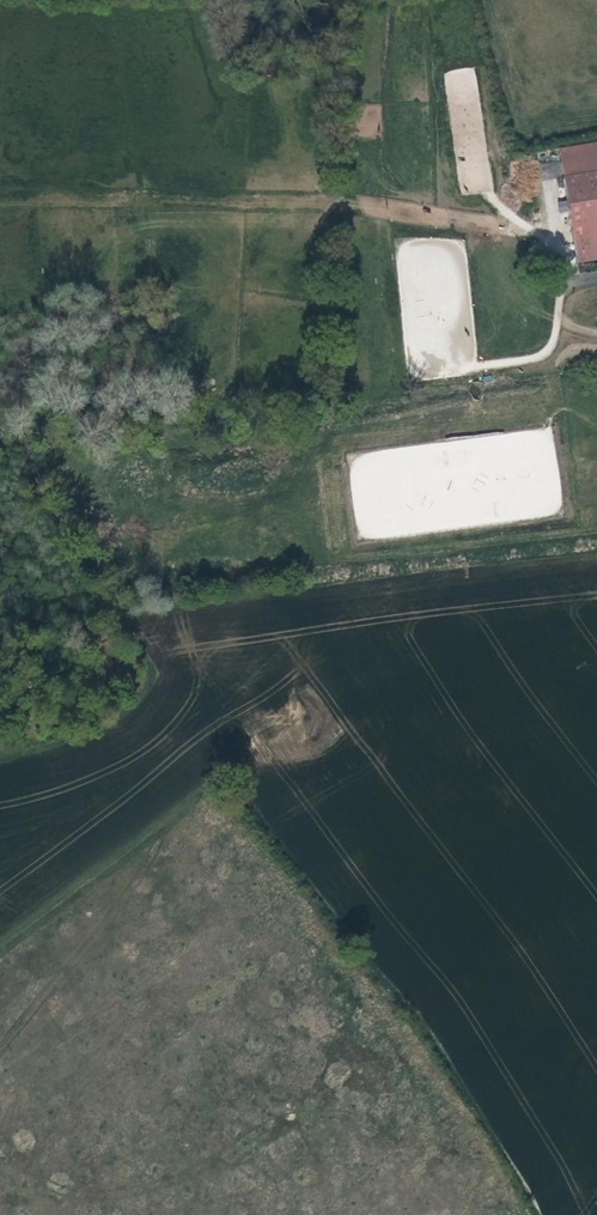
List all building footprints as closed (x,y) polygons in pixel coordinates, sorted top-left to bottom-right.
[(484,130),(454,134),(462,195),(493,191),(484,130)] [(545,185),(596,176),(596,146),(541,156),(545,185)] [(545,185),(559,269),(596,263),(596,176),(545,185)] [(357,536),(561,523),(555,430),(448,437),(449,455),(469,453),(470,465),(475,465),(476,479),(485,478),(487,505),(356,514),(357,536)]
